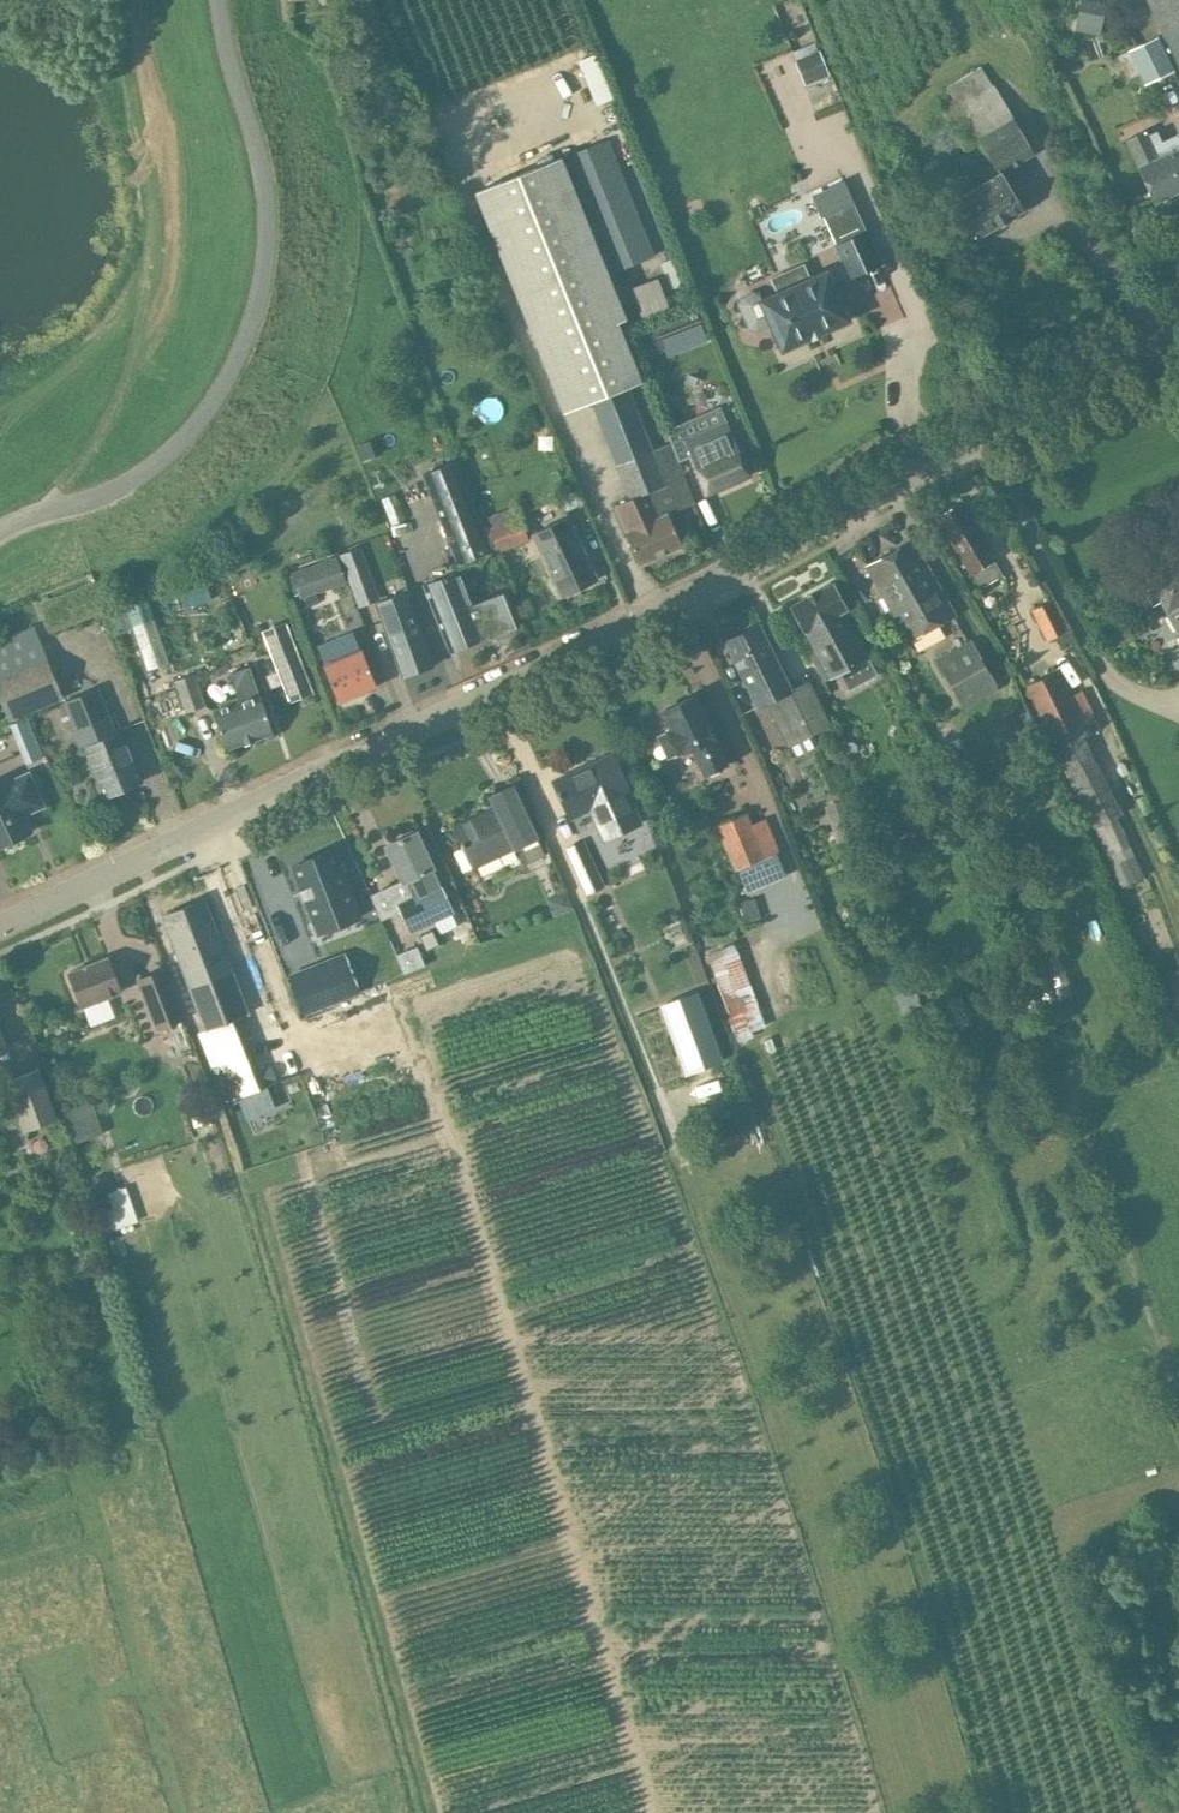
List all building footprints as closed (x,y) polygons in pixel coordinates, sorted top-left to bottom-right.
[(377,12),(376,0),(359,0),(360,13),(377,12)] [(1101,21),(1105,1),(1100,0),(1079,0),(1076,16),(1101,21)] [(1163,35),(1178,68),(1178,0),(1147,0),(1163,35)] [(1175,69),(1159,36),(1119,55),(1130,77),(1139,72),(1145,84),(1175,69)] [(806,85),(828,76),(815,42),(793,51),(806,85)] [(595,64),(581,70),(599,114),(613,109),(595,64)] [(571,67),(543,75),(548,90),(523,98),(531,126),(557,117),(562,133),(589,125),(571,67)] [(971,211),(959,218),(971,237),(982,231),(983,232),(1023,209),(1001,173),(1035,153),(1015,120),(979,141),(999,174),(962,196),(971,211)] [(1147,129),(1129,137),(1130,140),(1127,142),(1155,202),(1178,191),(1178,135),(1178,133),(1162,140),(1157,129),(1149,133),(1147,129)] [(608,138),(475,191),(564,412),(584,404),(590,402),(615,465),(630,498),(613,506),(625,533),(627,532),(640,562),(681,544),(667,514),(695,502),(670,443),(651,450),(627,387),(635,384),(643,381),(619,322),(627,318),(609,273),(655,255),(608,138)] [(844,178),(814,191),(824,212),(853,199),(844,178)] [(849,271),(851,276),(882,262),(865,225),(835,240),(849,271)] [(783,349),(850,319),(828,270),(761,300),(759,294),(754,292),(741,298),(739,303),(750,327),(756,329),(771,322),(783,349)] [(658,277),(631,287),(642,317),(669,307),(658,277)] [(694,308),(633,332),(643,356),(664,348),(665,347),(668,354),(707,339),(694,308)] [(720,411),(668,434),(681,464),(693,459),(710,496),(750,477),(720,411)] [(455,461),(424,473),(452,545),(484,533),(455,461)] [(482,518),(496,553),(530,539),(526,529),(529,528),(519,503),(482,518)] [(991,553),(962,504),(939,517),(972,575),(973,574),(981,587),(1003,574),(991,553)] [(597,579),(568,516),(533,533),(562,595),(597,579)] [(954,616),(912,541),(869,565),(911,640),(954,616)] [(340,555),(349,580),(371,572),(361,547),(340,555)] [(347,583),(338,557),(293,571),(301,598),(347,583)] [(1149,579),(1153,586),(1146,590),(1153,603),(1160,599),(1167,611),(1168,610),(1178,631),(1178,563),(1149,579)] [(472,605),(458,571),(424,584),(450,651),(484,637),(519,624),(506,592),(472,605)] [(834,582),(792,605),(795,612),(787,616),(794,628),(802,624),(831,678),(869,657),(844,611),(848,609),(834,582)] [(381,599),(376,601),(403,676),(435,665),(408,590),(381,599)] [(146,594),(125,602),(149,670),(169,663),(146,594)] [(1072,640),(1051,599),(1031,609),(1047,640),(1056,635),(1062,645),(1072,640)] [(285,623),(264,631),(291,699),(311,692),(285,623)] [(812,734),(760,625),(727,641),(759,706),(768,702),(789,746),(812,734)] [(1000,688),(972,638),(936,657),(964,708),(1000,688)] [(325,664),(324,665),(338,701),(377,686),(363,649),(360,650),(325,664)] [(0,673),(0,695),(8,715),(9,720),(49,704),(65,698),(47,655),(0,673)] [(250,665),(230,672),(237,696),(219,702),(221,707),(214,710),(227,748),(273,733),(250,665)] [(1070,695),(1057,668),(1025,684),(1051,736),(1048,738),(1121,887),(1145,875),(1117,816),(1123,813),(1085,735),(1101,727),(1083,689),(1070,695)] [(206,705),(195,673),(175,680),(186,711),(206,705)] [(116,731),(98,687),(63,701),(75,729),(71,731),(77,747),(84,744),(105,796),(142,780),(122,729),(116,731)] [(797,703),(812,734),(830,726),(815,695),(797,703)] [(666,709),(664,710),(673,730),(668,732),(676,752),(687,747),(688,750),(693,748),(705,774),(726,765),(694,696),(680,702),(676,701),(668,705),(666,709)] [(1002,755),(1028,741),(1013,715),(988,729),(1002,755)] [(27,717),(10,724),(26,763),(43,756),(27,717)] [(630,790),(615,758),(576,776),(574,771),(555,780),(572,817),(590,809),(604,839),(642,822),(628,791),(630,790)] [(29,773),(9,782),(7,777),(0,780),(0,846),(32,831),(24,814),(44,805),(29,773)] [(547,853),(514,784),(491,794),(497,806),(456,826),(470,857),(475,866),(517,846),(525,864),(547,853)] [(845,808),(840,797),(825,804),(829,814),(839,840),(855,833),(845,808)] [(748,811),(717,824),(735,870),(737,869),(777,852),(780,851),(766,817),(752,822),(748,811)] [(435,866),(418,830),(386,845),(403,882),(415,876),(423,892),(399,903),(412,930),(453,910),(442,886),(440,885),(432,868),(435,866)] [(605,886),(584,838),(564,847),(585,894),(605,886)] [(914,864),(903,839),(878,849),(889,875),(914,864)] [(334,847),(293,865),(303,887),(300,888),(304,899),(308,897),(318,921),(359,903),(334,847)] [(466,849),(455,854),(465,874),(475,868),(475,866),(470,857),(466,849)] [(750,865),(742,868),(750,887),(788,873),(781,853),(771,857),(774,866),(753,873),(750,865)] [(568,892),(548,899),(554,916),(574,908),(568,892)] [(175,926),(170,928),(201,1011),(208,1028),(199,1032),(202,1039),(224,1101),(234,1097),(265,1085),(266,1085),(266,1083),(265,1082),(260,1069),(241,1018),(249,1015),(218,933),(214,934),(202,901),(170,913),(175,926)] [(1033,914),(1020,919),(1026,934),(1039,929),(1033,914)] [(441,943),(434,929),(422,935),(429,949),(441,943)] [(740,940),(708,952),(738,1033),(769,1022),(740,940)] [(1060,952),(1033,961),(1048,1004),(1075,995),(1060,952)] [(360,990),(346,953),(290,975),(304,1012),(360,990)] [(122,991),(109,957),(68,973),(81,1006),(122,991)] [(185,1018),(165,967),(137,978),(157,1029),(185,1018)] [(1178,1001),(1178,971),(1169,973),(1175,1002),(1178,1001)] [(910,986),(896,992),(919,1045),(933,1039),(910,986)] [(695,991),(659,1004),(682,1067),(718,1054),(695,991)] [(341,1024),(319,1031),(344,1098),(365,1090),(341,1024)] [(1069,1025),(1051,1032),(1057,1048),(1075,1040),(1069,1025)] [(260,1069),(265,1082),(276,1078),(271,1065),(260,1069)] [(58,1117),(40,1067),(4,1079),(22,1130),(58,1117)] [(93,1097),(63,1109),(76,1142),(106,1130),(93,1097)] [(206,1109),(190,1114),(194,1127),(210,1123),(206,1109)] [(129,1183),(110,1190),(116,1205),(107,1208),(114,1228),(142,1218),(129,1183)]
